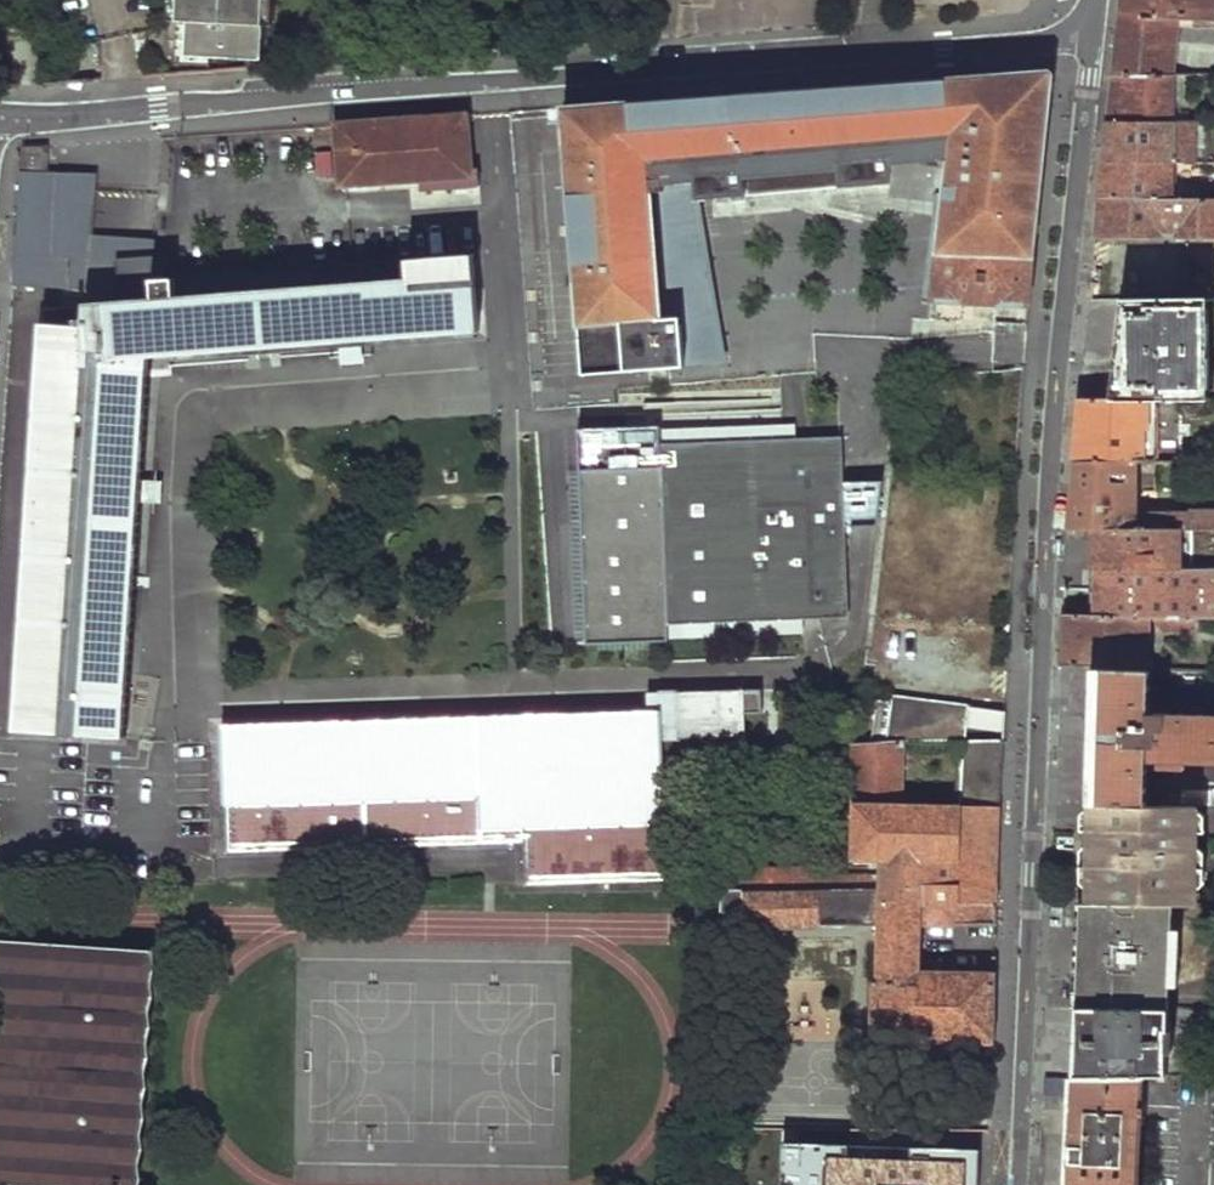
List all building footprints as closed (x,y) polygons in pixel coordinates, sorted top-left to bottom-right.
[(170,23),(182,24),(183,0),(171,0),(170,23)] [(182,24),(190,24),(188,60),(213,60),(263,63),(264,29),(266,0),(183,0),(182,24)] [(264,29),(275,30),(276,0),(266,0),(264,29)] [(1114,74),(1175,75),(1176,25),(1170,25),(1170,16),(1188,16),(1188,20),(1213,20),(1213,0),(1121,0),(1120,14),(1117,39),(1114,74)] [(190,24),(182,24),(180,59),(188,60),(190,24)] [(213,60),(188,60),(188,69),(213,70),(213,60)] [(565,107),(583,371),(724,362),(716,295),(680,297),(681,312),(658,314),(650,183),(692,179),(693,197),(741,194),(740,176),(827,171),(828,188),(882,185),(881,167),(948,163),(935,294),(1029,304),(1038,214),(1052,77),(1049,71),(930,78),(596,105),(565,107)] [(1114,74),(1109,122),(1172,122),(1175,75),(1114,74)] [(338,124),(342,187),(473,178),(470,114),(338,124)] [(1107,142),(1105,164),(1170,164),(1190,164),(1193,122),(1172,122),(1109,122),(1107,142)] [(47,169),(48,145),(20,147),(19,168),(47,169)] [(335,180),(333,152),(316,153),(318,181),(335,180)] [(1101,199),(1213,198),(1213,187),(1169,187),(1170,164),(1105,164),(1103,180),(1101,199)] [(35,324),(8,733),(118,738),(134,527),(138,478),(147,356),(160,355),(485,329),(480,254),(399,260),(342,265),(170,280),(170,267),(134,269),(88,271),(93,193),(95,169),(47,169),(19,168),(13,287),(78,288),(110,288),(110,302),(78,305),(78,326),(35,324)] [(680,297),(716,295),(693,197),(692,179),(650,183),(658,314),(681,312),(680,297)] [(1098,234),(1213,234),(1213,198),(1101,199),(1099,220),(1098,234)] [(1130,347),(1124,398),(1184,398),(1203,398),(1203,350),(1210,350),(1210,300),(1123,301),(1124,339),(1124,347),(1130,347)] [(1078,434),(1075,460),(1138,460),(1150,460),(1162,461),(1187,461),(1199,461),(1199,446),(1157,445),(1157,414),(1184,414),(1184,398),(1124,398),(1081,398),(1078,434)] [(666,425),(577,429),(585,644),(672,641),(672,624),(851,616),(843,438),(795,439),(677,442),(666,443),(666,432),(666,425)] [(1069,527),(1098,527),(1181,526),(1213,526),(1213,508),(1191,508),(1191,512),(1136,512),(1138,460),(1075,460),(1072,495),(1069,527)] [(1150,460),(1150,470),(1162,471),(1162,461),(1150,460)] [(1187,461),(1187,473),(1200,473),(1200,461),(1199,461),(1187,461)] [(1098,550),(1098,570),(1181,571),(1181,526),(1098,527),(1098,550)] [(1195,571),(1213,571),(1213,562),(1195,561),(1195,571)] [(1097,615),(1152,615),(1213,615),(1213,571),(1195,571),(1181,571),(1098,570),(1097,587),(1097,598),(1097,615)] [(1152,615),(1097,615),(1065,615),(1064,637),(1062,664),(1106,666),(1150,667),(1152,615)] [(1100,804),(1149,805),(1151,760),(1213,762),(1213,713),(1152,711),(1153,667),(1150,667),(1106,666),(1100,804)] [(217,716),(219,846),(524,841),(524,858),(524,882),(666,880),(665,739),(744,735),(744,713),(760,713),(760,702),(760,690),(649,691),(649,711),(217,716)] [(1005,713),(898,699),(897,705),(881,703),(875,745),(902,744),(968,741),(1004,740),(1005,713)] [(878,928),(875,1040),(994,1040),(996,971),(920,971),(922,924),(998,924),(1000,867),(1003,741),(968,741),(965,806),(900,805),(902,744),(875,745),(857,746),(853,859),(882,859),(882,877),(821,877),(809,867),(724,871),(723,892),(723,910),(723,926),(878,928)] [(1100,804),(1090,804),(1090,812),(1090,835),(1089,849),(1088,887),(1088,903),(1170,905),(1194,905),(1195,888),(1197,853),(1197,838),(1198,814),(1198,806),(1149,805),(1100,804)] [(1090,812),(1083,812),(1082,835),(1090,835),(1090,812)] [(1206,815),(1198,814),(1197,838),(1206,838),(1206,815)] [(1089,849),(1082,848),(1081,886),(1088,887),(1089,849)] [(1206,853),(1197,853),(1195,888),(1205,889),(1206,853)] [(1079,958),(1077,1006),(1167,1007),(1168,986),(1170,928),(1170,905),(1088,903),(1082,903),(1079,958)] [(1179,986),(1181,928),(1170,928),(1168,986),(1179,986)] [(158,971),(159,955),(0,944),(0,959),(158,971)] [(145,1184),(158,971),(0,959),(0,1175),(145,1184)] [(1076,1042),(1075,1074),(1143,1075),(1150,1075),(1165,1075),(1167,1007),(1077,1006),(1076,1042)] [(1143,1075),(1075,1074),(1073,1110),(1070,1184),(1138,1184),(1143,1075)] [(786,1184),(978,1184),(981,1151),(784,1153),(786,1184)] [(0,1175),(0,1184),(145,1184),(0,1175)]
